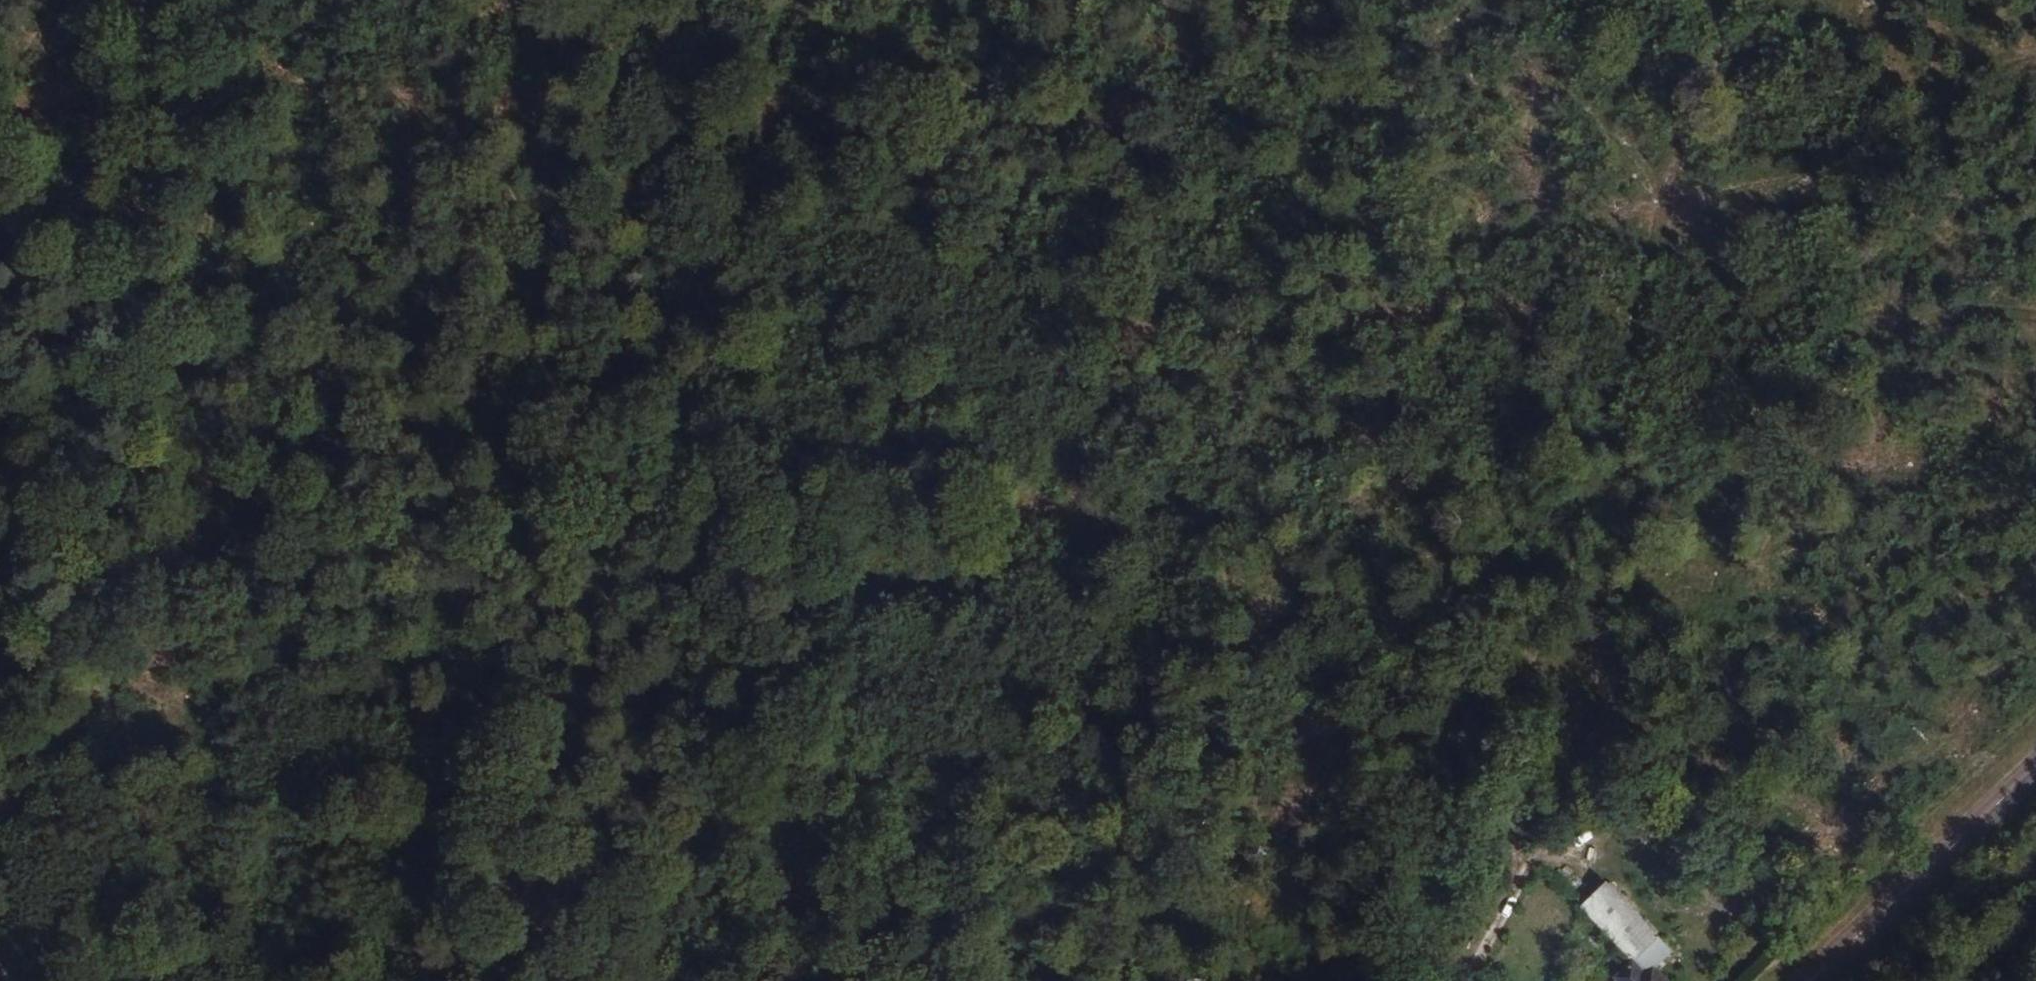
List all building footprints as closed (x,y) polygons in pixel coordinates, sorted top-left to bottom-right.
[(1642,980),(1675,949),(1607,879),(1574,914),(1642,980)]
